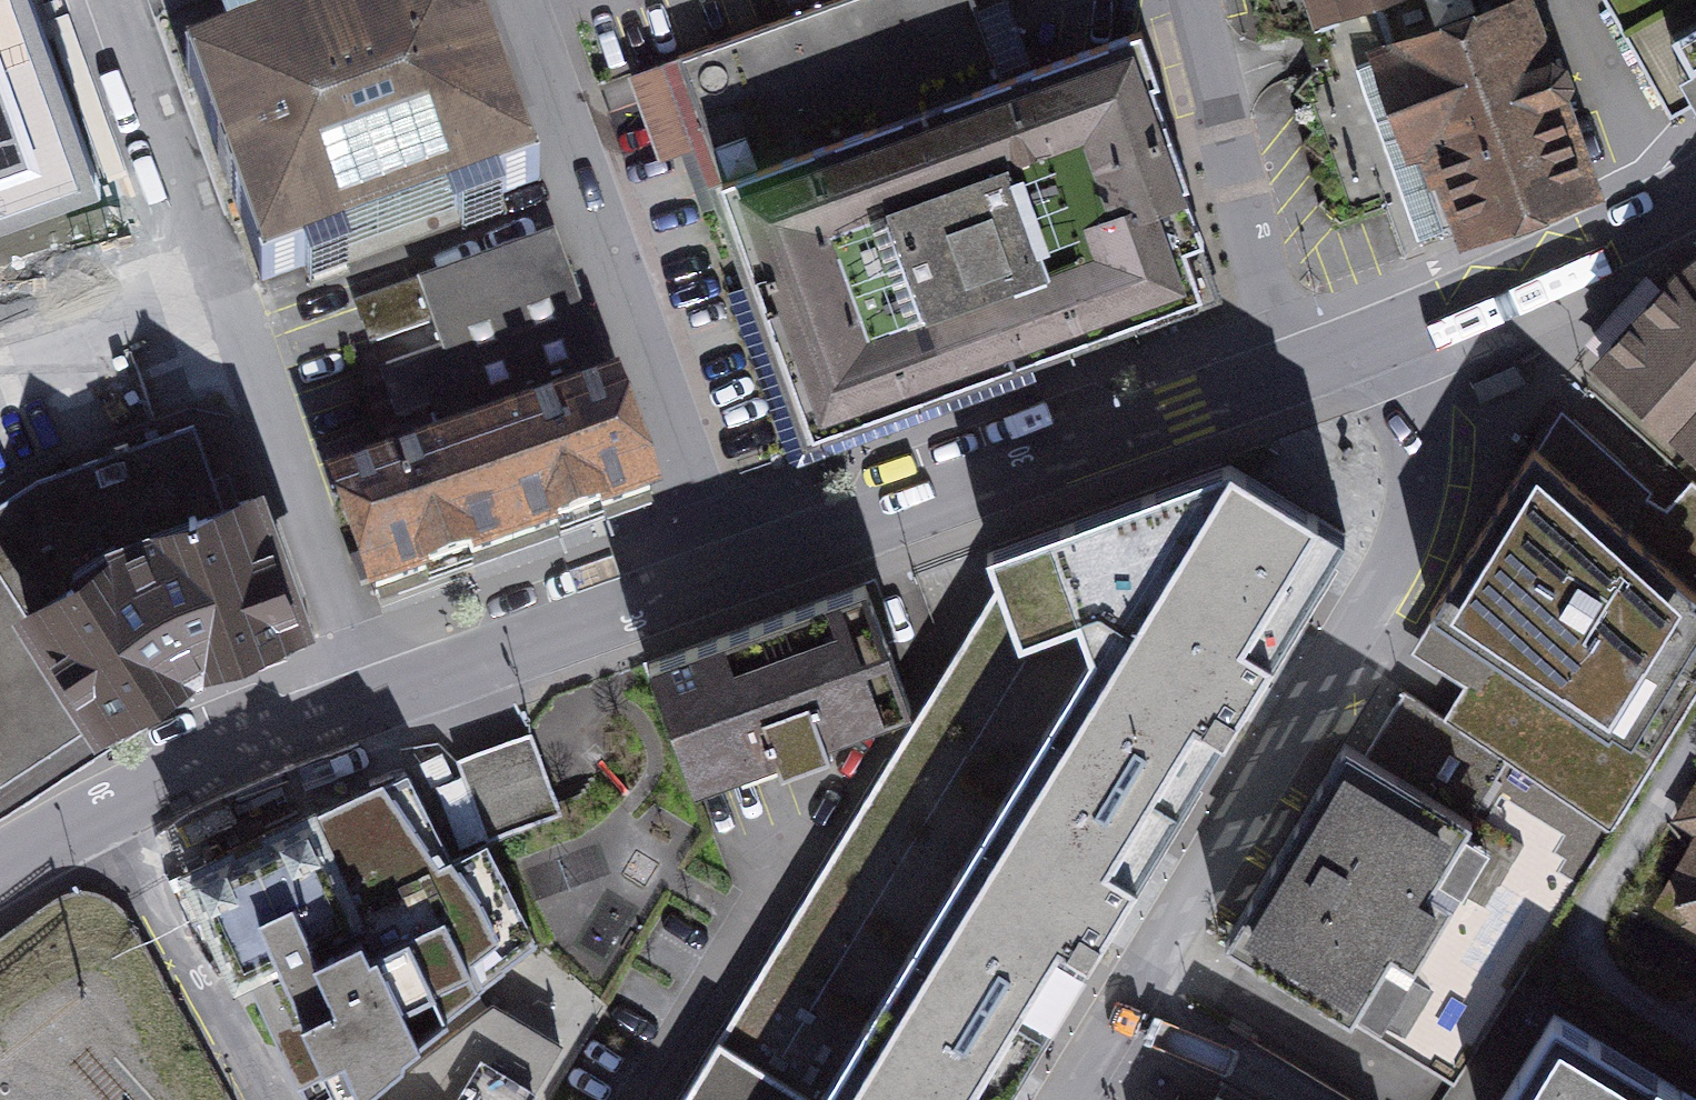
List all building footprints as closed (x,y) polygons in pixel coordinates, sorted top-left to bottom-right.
[(89,199),(18,0),(0,0),(0,230),(89,199)] [(170,19),(265,282),(347,253),(339,231),(448,192),(455,214),(540,183),(474,0),(386,0),(379,2),(388,27),(278,67),(260,16),(239,24),(230,0),(221,0),(170,19)] [(680,57),(815,431),(1012,359),(922,107),(887,119),(844,0),(680,57)] [(887,119),(922,107),(1012,359),(1029,353),(1164,305),(1202,292),(1166,191),(1188,183),(1152,83),(1159,81),(1141,30),(1001,80),(972,0),(844,0),(887,119)] [(1270,31),(1301,36),(1315,33),(1330,76),(1491,17),(1484,0),(1261,0),(1270,31)] [(1661,108),(1678,98),(1689,120),(1695,116),(1695,0),(1601,0),(1661,108)] [(1403,201),(1421,246),(1587,186),(1524,6),(1491,17),(1330,76),(1300,84),(1341,224),(1394,205),(1403,201)] [(450,456),(615,396),(558,236),(359,307),(373,345),(435,323),(445,350),(380,373),(397,420),(432,408),(450,456)] [(1601,360),(1695,446),(1695,262),(1676,278),(1601,360)] [(615,396),(450,456),(429,463),(422,444),(384,458),(391,477),(340,495),(377,596),(432,576),(608,513),(651,498),(615,396)] [(1614,832),(1695,695),(1695,485),(1692,481),(1671,505),(1574,420),(1551,461),(1535,446),(1430,613),(1447,624),(1424,661),(1482,700),(1462,729),(1614,832)] [(299,625),(255,500),(224,509),(195,426),(37,483),(0,506),(0,573),(102,722),(141,693),(197,661),(286,629),(299,625)] [(968,632),(1200,773),(1346,535),(1280,492),(1230,460),(987,551),(999,583),(968,632)] [(42,760),(102,722),(0,573),(0,788),(42,760)] [(868,585),(649,662),(694,785),(778,754),(782,765),(832,747),(828,736),(880,716),(902,680),(868,585)] [(1200,773),(968,632),(832,854),(1064,996),(1200,773)] [(1614,832),(1462,729),(1406,691),(1365,754),(1346,743),(1342,749),(1237,922),(1224,944),(1455,1084),(1614,832)] [(559,817),(531,746),(496,758),(461,770),(487,843),(559,817)] [(240,974),(255,966),(450,862),(408,773),(389,779),(381,758),(198,841),(207,864),(193,872),(240,974)] [(1693,807),(1685,818),(1695,824),(1695,802),(1693,807)] [(450,862),(255,966),(313,1099),(320,1099),(406,1045),(475,993),(538,945),(487,843),(450,862)] [(1667,903),(1695,920),(1695,853),(1667,903)] [(832,854),(719,1037),(822,1099),(1000,1099),(1064,996),(832,854)] [(475,993),(406,1045),(416,1061),(379,1099),(526,1099),(560,1044),(475,993)] [(1503,1099),(1695,1099),(1556,1014),(1503,1099)] [(719,1037),(681,1099),(822,1099),(719,1037)]
